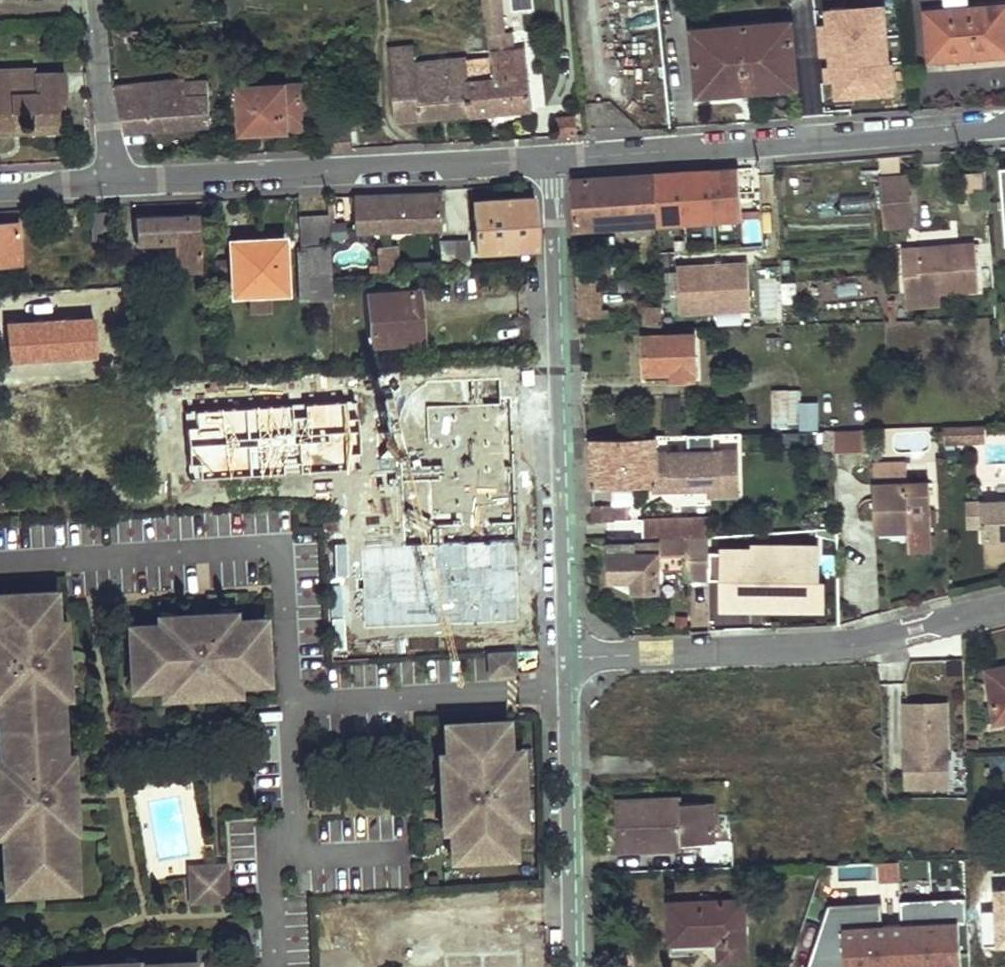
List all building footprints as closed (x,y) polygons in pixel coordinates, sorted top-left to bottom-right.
[(524,51),(513,51),(512,33),(500,34),(499,16),(498,0),(480,0),(482,14),(482,18),(486,18),(493,80),(467,82),(469,114),(531,109),(524,51)] [(825,99),(891,95),(886,2),(820,5),(825,99)] [(926,11),(927,59),(1004,53),(1004,5),(926,11)] [(795,86),(789,21),(691,30),(695,95),(795,86)] [(467,78),(465,60),(413,64),(410,49),(387,50),(393,121),(469,114),(467,82),(467,78)] [(61,71),(26,73),(24,66),(0,68),(0,125),(8,125),(8,111),(28,110),(28,112),(55,111),(54,93),(63,92),(61,71)] [(207,124),(204,81),(137,87),(135,84),(114,86),(123,130),(207,124)] [(306,130),(306,84),(237,86),(239,131),(306,130)] [(28,110),(8,111),(8,125),(0,125),(0,131),(21,130),(29,130),(28,112),(28,110)] [(56,129),(55,111),(28,112),(29,130),(56,129)] [(575,135),(573,118),(556,119),(556,136),(575,135)] [(896,157),(877,158),(878,176),(898,175),(896,157)] [(711,170),(655,174),(658,225),(714,220),(711,170)] [(655,174),(571,181),(575,232),(658,225),(655,174)] [(878,176),(876,176),(880,222),(907,221),(904,174),(898,175),(878,176)] [(351,197),(355,230),(437,227),(441,227),(440,193),(351,197)] [(868,194),(842,198),(846,217),(871,212),(868,194)] [(532,198),(474,202),(477,249),(535,246),(532,198)] [(110,241),(111,211),(90,210),(89,241),(110,241)] [(198,213),(134,216),(135,241),(171,240),(180,240),(180,250),(172,251),(173,272),(200,270),(198,213)] [(299,297),(331,296),(331,275),(330,244),(329,216),(301,217),(301,246),(297,246),(299,297)] [(762,217),(741,218),(742,244),(762,244),(762,217)] [(17,262),(15,223),(0,224),(0,263),(17,262)] [(284,237),(230,241),(233,296),(287,292),(284,237)] [(180,240),(171,240),(172,251),(180,250),(180,240)] [(471,266),(469,240),(439,242),(441,268),(471,266)] [(395,246),(377,247),(378,258),(396,256),(395,246)] [(974,247),(903,250),(905,296),(938,294),(976,292),(974,247)] [(380,271),(397,269),(396,256),(378,258),(380,271)] [(228,287),(227,261),(215,261),(216,288),(228,287)] [(105,274),(89,275),(91,282),(84,283),(85,287),(106,285),(105,274)] [(856,280),(835,281),(836,296),(856,295),(856,280)] [(415,291),(366,294),(369,343),(387,342),(387,345),(393,344),(392,334),(418,332),(415,291)] [(938,294),(905,296),(906,309),(939,306),(938,294)] [(245,311),(269,312),(269,298),(245,297),(245,311)] [(667,306),(663,306),(665,325),(679,325),(679,305),(671,306),(667,306)] [(665,325),(663,306),(645,306),(645,325),(665,325)] [(91,309),(60,310),(61,325),(83,323),(91,323),(91,309)] [(61,325),(34,326),(35,355),(77,353),(78,361),(86,361),(83,323),(61,325)] [(95,336),(94,323),(91,323),(83,323),(86,361),(115,358),(114,336),(95,336)] [(393,344),(418,343),(418,332),(392,334),(393,344)] [(693,335),(643,335),(645,374),(671,373),(673,378),(695,377),(693,335)] [(35,355),(35,363),(78,361),(77,353),(35,355)] [(501,377),(426,382),(429,415),(438,424),(503,420),(501,377)] [(800,391),(771,391),(773,428),(800,427),(799,402),(800,402),(800,391)] [(816,430),(815,402),(800,402),(799,402),(800,427),(800,430),(816,430)] [(118,448),(128,447),(128,443),(128,434),(127,424),(117,425),(118,448)] [(941,442),(976,441),(976,424),(941,425),(941,442)] [(828,450),(860,450),(860,429),(828,429),(828,450)] [(666,439),(591,442),(593,485),(656,483),(655,449),(674,449),(674,444),(666,444),(666,439)] [(905,465),(872,466),(875,526),(907,525),(908,531),(932,530),(929,483),(906,485),(905,465)] [(978,502),(979,529),(980,541),(1004,540),(1004,501),(978,502)] [(978,502),(963,502),(964,530),(979,529),(978,502)] [(603,522),(603,510),(589,512),(589,522),(603,522)] [(486,511),(422,514),(423,539),(437,538),(452,537),(453,553),(449,554),(452,596),(453,618),(490,615),(488,593),(499,592),(496,568),(500,568),(498,534),(487,534),(486,511)] [(710,538),(710,518),(690,519),(685,519),(685,538),(710,538)] [(452,537),(437,538),(440,596),(452,596),(449,554),(453,553),(452,537)] [(685,538),(657,538),(657,541),(658,556),(685,556),(685,538)] [(710,538),(685,538),(685,556),(685,581),(710,581),(710,538)] [(657,541),(608,542),(610,579),(633,579),(633,590),(659,589),(658,556),(657,541)] [(714,612),(821,612),(821,542),(714,542),(714,612)] [(352,654),(347,584),(325,585),(330,649),(340,649),(340,654),(352,654)] [(0,594),(0,711),(4,711),(5,729),(6,747),(0,747),(0,764),(0,770),(0,822),(3,822),(4,834),(5,860),(3,860),(4,877),(18,876),(19,892),(61,890),(60,874),(74,873),(73,857),(71,857),(70,831),(69,819),(74,818),(73,804),(71,804),(70,781),(72,780),(71,766),(66,766),(66,755),(63,755),(60,697),(63,697),(62,684),(67,684),(66,670),(64,670),(62,647),(64,646),(64,633),(59,633),(58,621),(56,621),(54,591),(0,594)] [(209,694),(225,693),(224,683),(236,683),(247,682),(247,675),(266,674),(263,618),(233,620),(233,617),(221,617),(221,613),(207,613),(207,616),(183,617),(183,615),(169,615),(169,620),(157,621),(157,624),(128,625),(131,681),(149,680),(150,687),(161,687),(173,686),(174,696),(189,695),(189,692),(209,691),(209,694)] [(386,618),(357,619),(357,634),(387,633),(386,618)] [(537,639),(430,646),(431,656),(488,652),(514,650),(538,649),(537,639)] [(427,646),(367,650),(368,659),(427,656),(427,646)] [(489,674),(515,673),(514,650),(488,652),(489,674)] [(1001,669),(985,672),(991,707),(1004,704),(1004,672),(1001,669)] [(266,674),(247,675),(247,682),(266,681),(266,674)] [(150,687),(149,680),(131,681),(131,688),(150,687)] [(225,693),(237,692),(236,683),(224,683),(225,693)] [(161,687),(161,696),(174,696),(173,686),(161,687)] [(991,707),(994,724),(1004,722),(1004,704),(991,707)] [(505,720),(451,723),(452,742),(445,743),(445,753),(446,765),(439,766),(440,780),(442,780),(443,803),(441,803),(442,817),(448,817),(449,829),(450,840),(458,840),(459,859),(512,856),(511,826),(513,826),(512,814),(522,813),(521,797),(519,798),(517,777),(520,777),(520,761),(510,762),(509,750),(507,750),(505,720)] [(451,723),(444,723),(445,743),(452,742),(451,723)] [(519,749),(509,750),(510,762),(520,761),(519,749)] [(946,750),(907,751),(908,783),(947,782),(946,750)] [(618,797),(618,807),(619,842),(643,841),(643,837),(683,837),(684,841),(716,841),(715,803),(715,796),(618,797)] [(512,814),(513,826),(523,825),(522,813),(512,814)] [(643,841),(619,842),(619,846),(683,846),(684,841),(683,837),(643,837),(643,841)] [(794,839),(766,840),(766,848),(795,848),(794,839)] [(450,840),(451,859),(459,859),(458,840),(450,840)] [(882,879),(901,878),(899,858),(881,859),(882,879)] [(196,867),(196,873),(190,874),(191,902),(227,900),(225,865),(196,867)] [(74,873),(60,874),(61,890),(75,889),(74,873)] [(18,876),(4,877),(5,893),(19,892),(18,876)] [(807,966),(962,966),(960,918),(967,917),(965,896),(829,901),(807,966)] [(734,912),(744,913),(743,898),(734,899),(734,912)] [(722,956),(746,956),(744,913),(734,912),(734,899),(670,902),(672,942),(720,939),(722,956)] [(395,932),(368,934),(370,966),(397,966),(395,932)] [(444,954),(445,966),(520,966),(519,952),(444,954)]
